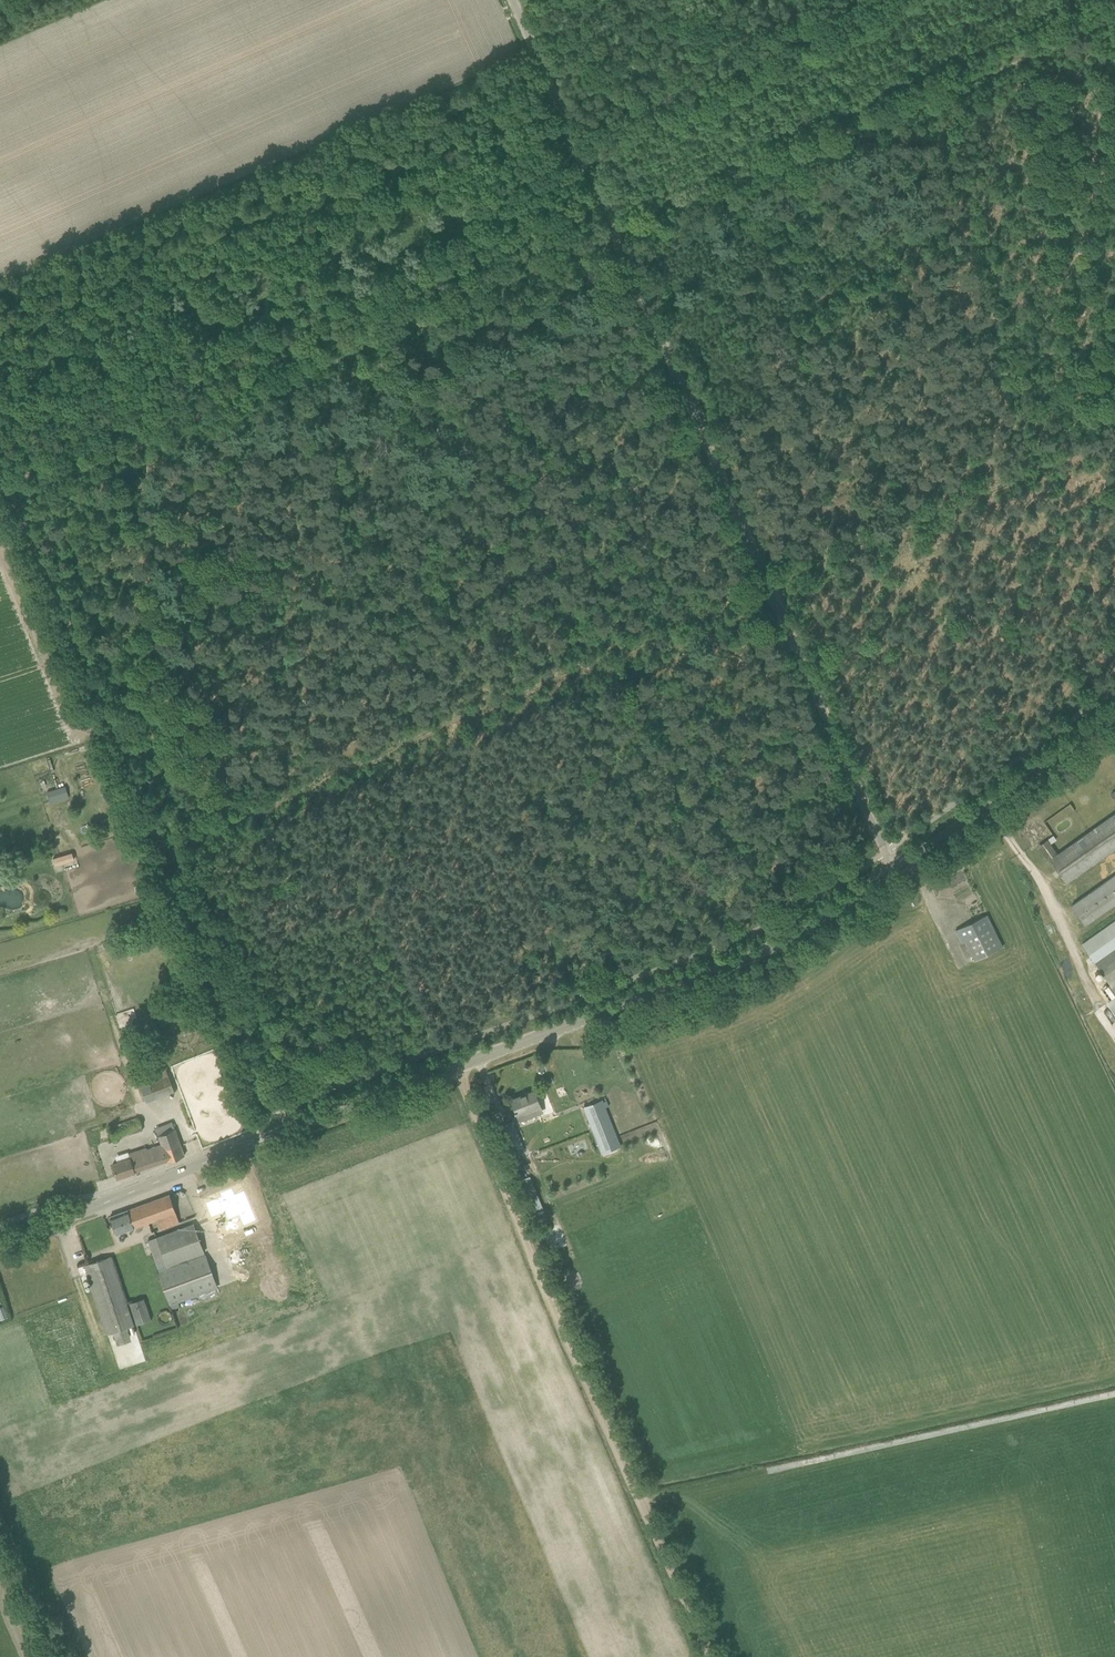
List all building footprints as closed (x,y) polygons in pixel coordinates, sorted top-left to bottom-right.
[(47,789),(49,802),(69,798),(66,785),(47,789)] [(1050,860),(1066,882),(1114,847),(1114,813),(1050,860)] [(71,852),(52,858),(55,865),(74,859),(71,852)] [(1071,905),(1085,925),(1114,904),(1114,874),(1071,905)] [(971,962),(1002,947),(986,914),(955,930),(971,962)] [(1114,948),(1114,920),(1082,944),(1095,963),(1114,948)] [(1109,1000),(1114,996),(1114,948),(1095,963),(1110,984),(1102,990),(1109,1000)] [(1109,1000),(1106,1003),(1114,1016),(1114,996),(1109,1000)] [(150,1079),(153,1089),(145,1092),(147,1100),(175,1091),(169,1073),(150,1079)] [(516,1113),(520,1122),(543,1114),(538,1101),(534,1091),(511,1099),(515,1110),(516,1113)] [(603,1100),(584,1106),(601,1152),(621,1144),(606,1107),(609,1106),(607,1101),(604,1102),(603,1100)] [(129,1157),(112,1163),(117,1178),(167,1161),(167,1162),(184,1155),(173,1128),(157,1134),(160,1143),(144,1149),(146,1152),(130,1158),(129,1157)] [(210,1217),(225,1211),(228,1218),(238,1214),(243,1225),(257,1219),(244,1189),(235,1193),(232,1186),(202,1199),(210,1217)] [(179,1221),(173,1204),(169,1194),(136,1206),(142,1222),(156,1218),(160,1228),(179,1221)] [(110,1216),(113,1226),(116,1232),(142,1222),(136,1206),(110,1216)] [(194,1223),(156,1237),(167,1267),(206,1252),(194,1223)] [(217,1287),(205,1254),(157,1272),(170,1305),(217,1287)] [(85,1264),(88,1275),(107,1331),(132,1323),(110,1256),(85,1264)] [(136,1324),(150,1319),(143,1298),(129,1303),(136,1324)]
